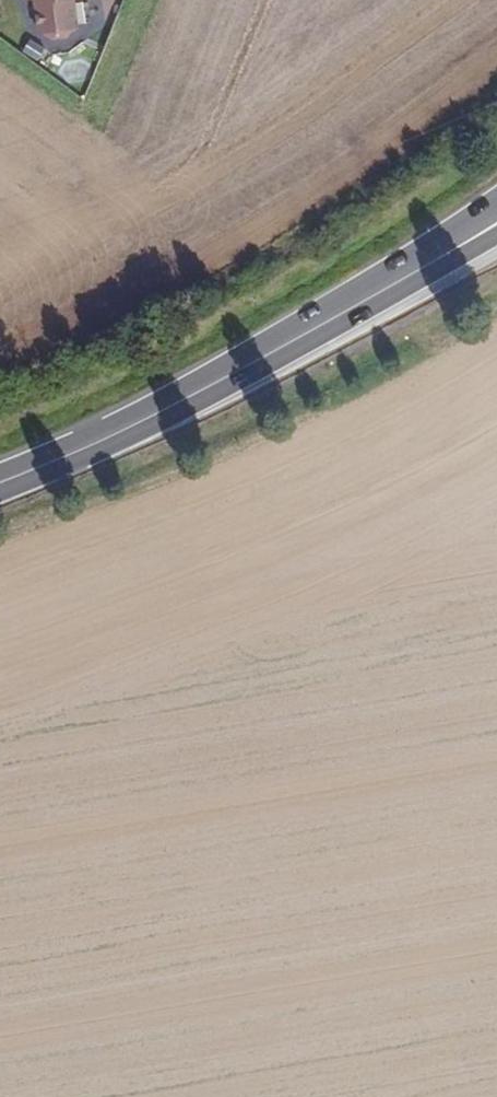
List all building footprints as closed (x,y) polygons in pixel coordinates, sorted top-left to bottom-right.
[(39,35),(46,34),(54,38),(68,36),(75,30),(81,29),(77,0),(35,0),(39,35)]
